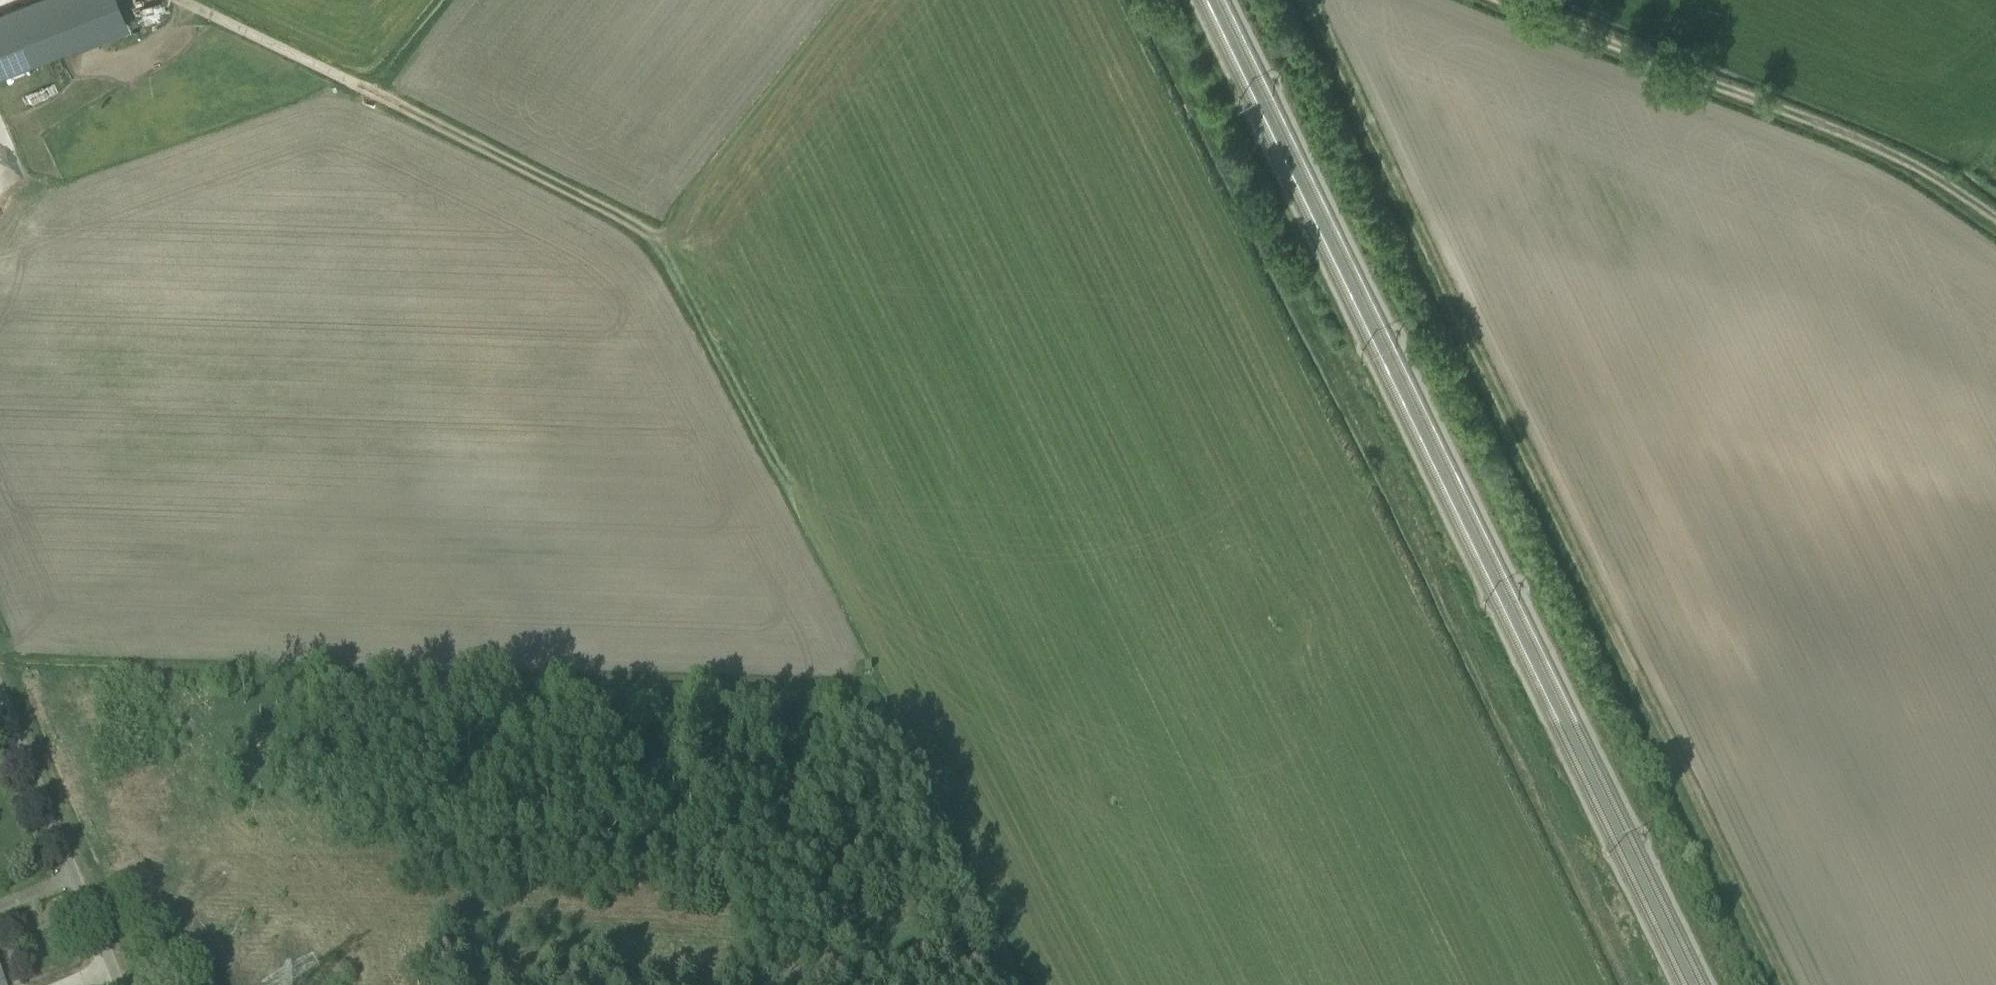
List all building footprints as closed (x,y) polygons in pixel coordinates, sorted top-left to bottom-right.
[(102,33),(90,0),(32,0),(0,13),(0,75),(1,75),(102,33)]
